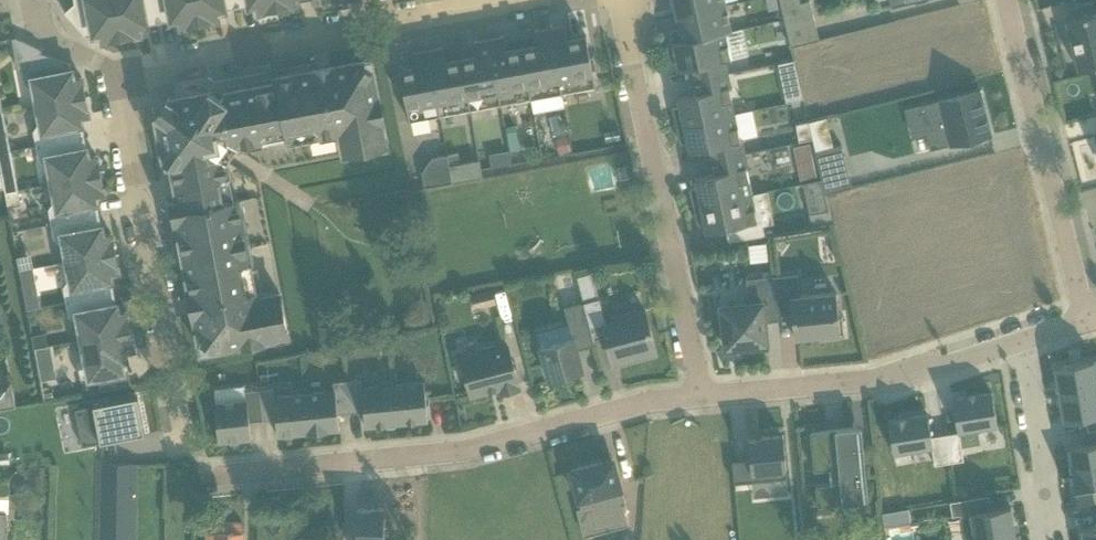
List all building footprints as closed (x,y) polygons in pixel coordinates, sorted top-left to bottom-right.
[(86,37),(101,34),(102,43),(121,40),(114,0),(78,0),(64,13),(86,37)] [(121,40),(140,36),(138,27),(159,24),(154,0),(114,0),(121,40)] [(159,24),(179,20),(180,28),(199,25),(195,0),(154,0),(159,24)] [(199,25),(218,21),(217,12),(237,9),(235,0),(195,0),(199,25)] [(237,9),(257,5),(259,14),(278,10),(276,0),(235,0),(237,9)] [(278,10),(296,6),(295,0),(276,0),(278,10)] [(726,5),(725,0),(672,0),(676,15),(726,5)] [(790,48),(797,46),(819,40),(810,2),(801,4),(800,0),(779,0),(790,48)] [(890,8),(914,2),(915,4),(928,1),(927,0),(888,0),(890,8)] [(673,43),(725,32),(731,31),(726,5),(676,15),(679,29),(670,31),(673,43)] [(1095,67),(1095,13),(1065,20),(1078,71),(1095,67)] [(564,26),(549,29),(561,95),(595,88),(592,69),(595,68),(592,55),(589,55),(586,36),(567,39),(564,26)] [(536,45),(521,48),(530,101),(561,95),(549,29),(534,32),(536,45)] [(694,81),(729,74),(726,61),(731,60),(725,32),(673,43),(666,45),(670,63),(676,61),(678,71),(691,68),(694,81)] [(34,107),(85,97),(81,78),(72,79),(70,64),(40,53),(41,51),(16,38),(11,39),(17,71),(21,70),(24,82),(30,85),(34,107)] [(504,38),(488,40),(501,106),(530,101),(521,48),(506,51),(504,38)] [(475,56),(460,59),(470,112),(501,106),(488,40),(473,43),(475,56)] [(443,49),(428,51),(440,118),(470,112),(460,59),(445,62),(443,49)] [(414,67),(400,70),(411,124),(440,118),(428,51),(412,54),(414,67)] [(200,104),(237,148),(286,139),(287,146),(337,137),(341,159),(388,150),(370,60),(330,68),(327,55),(314,57),(316,70),(275,78),(277,83),(223,94),(220,81),(214,83),(207,78),(201,86),(209,90),(200,104)] [(785,103),(802,99),(793,61),(777,64),(785,103)] [(676,127),(735,114),(730,90),(732,89),(729,74),(694,81),(696,94),(677,98),(679,108),(672,109),(676,127)] [(232,155),(237,148),(200,104),(209,90),(167,99),(161,107),(156,115),(164,157),(173,143),(228,162),(232,155)] [(993,138),(981,91),(906,110),(913,139),(928,135),(931,151),(950,147),(950,149),(993,138)] [(36,147),(84,137),(80,117),(89,116),(85,97),(34,107),(38,126),(33,132),(36,147)] [(710,162),(745,154),(742,139),(757,136),(751,111),(735,114),(676,127),(680,144),(687,143),(689,153),(708,149),(710,162)] [(812,140),(808,122),(795,125),(798,143),(812,140)] [(505,129),(509,153),(520,151),(516,127),(505,129)] [(621,141),(620,130),(605,132),(607,143),(621,141)] [(49,185),(100,175),(96,156),(88,158),(84,137),(36,147),(38,162),(46,166),(49,185)] [(557,154),(570,152),(568,137),(555,139),(557,154)] [(174,164),(172,169),(178,204),(173,205),(165,200),(161,207),(161,209),(168,213),(169,220),(176,219),(191,298),(178,301),(181,315),(193,312),(201,353),(289,336),(280,289),(258,294),(252,263),(255,262),(242,198),(235,199),(228,162),(173,143),(164,157),(174,164)] [(800,181),(816,178),(809,144),(793,148),(800,181)] [(492,169),(510,166),(507,152),(489,155),(492,169)] [(693,207),(752,194),(746,171),(749,170),(745,154),(710,162),(713,174),(694,179),(696,188),(689,190),(693,207)] [(448,167),(446,156),(432,159),(421,173),(425,191),(452,185),(448,167)] [(478,161),(448,167),(452,185),(482,179),(478,161)] [(51,225),(99,216),(95,195),(104,194),(100,175),(49,185),(53,205),(48,211),(51,225)] [(4,189),(5,194),(18,191),(15,178),(2,180),(4,189)] [(809,215),(829,212),(821,179),(802,183),(809,215)] [(18,191),(5,194),(7,206),(20,203),(18,191)] [(758,222),(752,194),(693,207),(697,225),(703,223),(706,233),(758,222)] [(64,263),(115,253),(111,234),(102,236),(99,216),(51,225),(54,239),(60,244),(64,263)] [(768,263),(767,244),(749,246),(750,264),(768,263)] [(63,289),(66,303),(113,294),(110,274),(118,272),(115,253),(64,263),(67,282),(63,289)] [(576,277),(583,304),(590,328),(602,325),(613,365),(655,353),(644,310),(612,319),(612,321),(605,323),(592,273),(576,277)] [(797,275),(774,277),(778,314),(792,313),(794,339),(819,336),(819,339),(840,337),(840,334),(843,334),(841,319),(838,320),(835,293),(799,297),(797,275)] [(725,348),(767,344),(765,322),(778,321),(778,314),(774,277),(746,280),(748,303),(720,306),(721,322),(719,322),(720,334),(723,333),(723,340),(724,340),(725,348)] [(483,307),(496,302),(491,289),(478,293),(483,307)] [(75,322),(79,341),(129,331),(126,312),(117,314),(113,294),(66,303),(68,318),(75,322)] [(572,339),(539,348),(549,382),(583,373),(577,351),(595,347),(590,328),(583,304),(563,309),(572,339)] [(125,351),(133,350),(129,331),(79,341),(82,359),(78,365),(81,380),(128,372),(125,351)] [(501,394),(519,389),(507,345),(496,348),(495,345),(479,349),(480,352),(460,358),(471,397),(499,390),(501,394)] [(50,346),(34,349),(40,382),(56,379),(50,346)] [(1054,367),(1059,394),(1095,388),(1095,360),(1054,367)] [(365,428),(396,425),(392,384),(391,379),(378,381),(379,386),(361,387),(365,428)] [(392,384),(396,425),(428,422),(427,417),(429,417),(428,404),(425,404),(423,381),(392,384)] [(15,407),(11,383),(5,390),(0,387),(0,409),(15,407)] [(133,387),(89,396),(96,438),(141,429),(133,387)] [(1059,394),(1063,421),(1085,418),(1087,431),(1089,430),(1095,429),(1095,388),(1059,394)] [(335,391),(302,394),(306,434),(339,431),(335,391)] [(952,400),(958,435),(997,428),(991,393),(952,400)] [(302,394),(273,397),(277,437),(306,434),(302,394)] [(247,400),(214,404),(218,443),(251,440),(247,400)] [(926,414),(887,421),(893,456),(932,449),(926,414)] [(829,470),(830,486),(815,488),(817,508),(867,503),(860,428),(810,432),(814,471),(829,470)] [(789,497),(783,435),(762,437),(762,439),(747,440),(749,461),(732,463),(734,487),(752,485),(753,500),(789,497)] [(1068,447),(1072,474),(1072,475),(1095,471),(1095,443),(1068,447)] [(584,538),(628,526),(622,506),(626,505),(613,459),(570,471),(580,509),(576,510),(584,538)] [(99,539),(137,539),(138,465),(100,465),(99,539)] [(1072,475),(1076,502),(1095,499),(1095,471),(1072,475)] [(6,513),(8,513),(9,480),(0,480),(0,513),(6,513)] [(955,515),(959,539),(1022,539),(1016,504),(955,515)] [(384,509),(371,508),(371,510),(357,509),(356,539),(383,539),(384,509)] [(242,534),(241,534),(241,523),(215,522),(215,533),(206,533),(206,539),(242,539),(242,534)] [(1081,528),(1083,539),(1095,539),(1095,525),(1081,528)]
